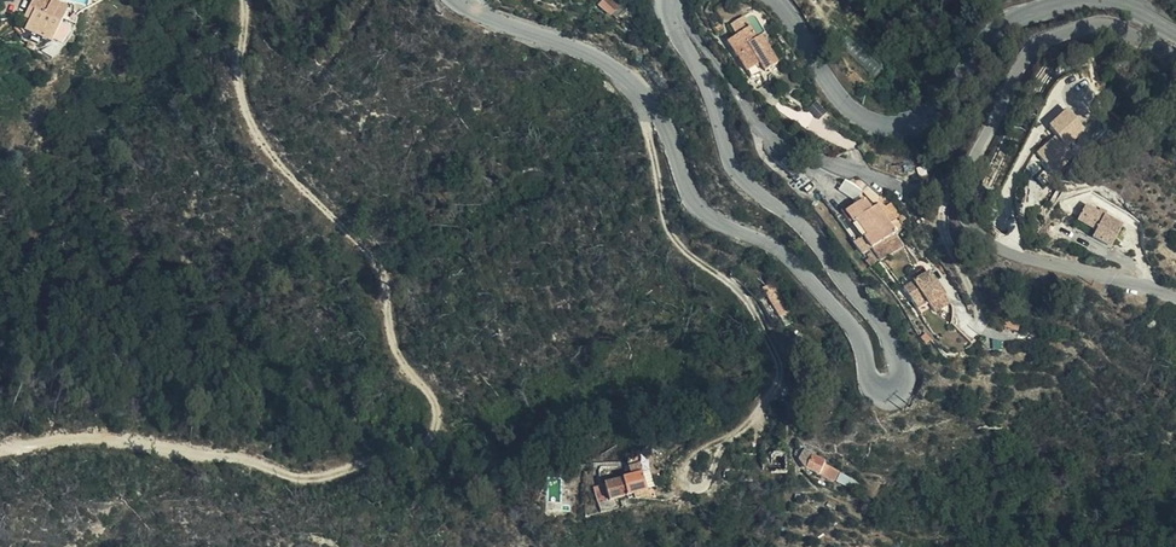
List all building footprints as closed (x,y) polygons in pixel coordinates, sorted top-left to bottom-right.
[(57,33),(69,5),(57,0),(52,0),(49,6),(37,0),(32,0),(27,12),(36,16),(32,23),(24,41),(40,48),(42,46),(46,48),(49,40),(44,38),(48,30),(57,33)] [(577,3),(591,11),(597,0),(578,0),(577,3)] [(611,18),(624,4),(620,0),(603,0),(598,5),(611,18)] [(726,23),(740,17),(735,6),(721,12),(726,23)] [(36,16),(27,12),(24,19),(32,23),(36,16)] [(744,55),(748,64),(763,56),(748,25),(745,27),(740,17),(726,23),(714,29),(730,60),(744,55)] [(53,42),(57,33),(48,30),(44,38),(49,40),(53,42)] [(735,71),(748,64),(744,55),(730,60),(735,71)] [(1056,137),(1036,154),(1055,175),(1076,157),(1066,147),(1084,131),(1066,111),(1048,128),(1056,137)] [(879,261),(906,242),(884,214),(879,217),(873,209),(866,198),(844,213),(879,261)] [(879,217),(884,214),(878,205),(873,209),(879,217)] [(1106,218),(1085,207),(1077,222),(1095,231),(1092,239),(1110,248),(1122,225),(1106,218)] [(1098,213),(1106,218),(1110,211),(1101,207),(1098,213)] [(906,287),(915,302),(925,295),(930,303),(937,312),(952,301),(933,270),(906,287)] [(764,294),(779,323),(790,318),(783,307),(788,306),(782,294),(778,297),(774,289),(764,294)] [(925,295),(915,302),(920,309),(930,303),(925,295)] [(797,474),(802,459),(788,454),(781,451),(780,455),(786,458),(783,469),(797,474)] [(812,457),(806,470),(855,490),(860,477),(812,457)] [(632,478),(603,488),(604,488),(608,502),(645,490),(640,476),(647,473),(644,464),(628,469),(632,478)] [(604,488),(603,488),(593,490),(597,505),(608,502),(604,488)]
